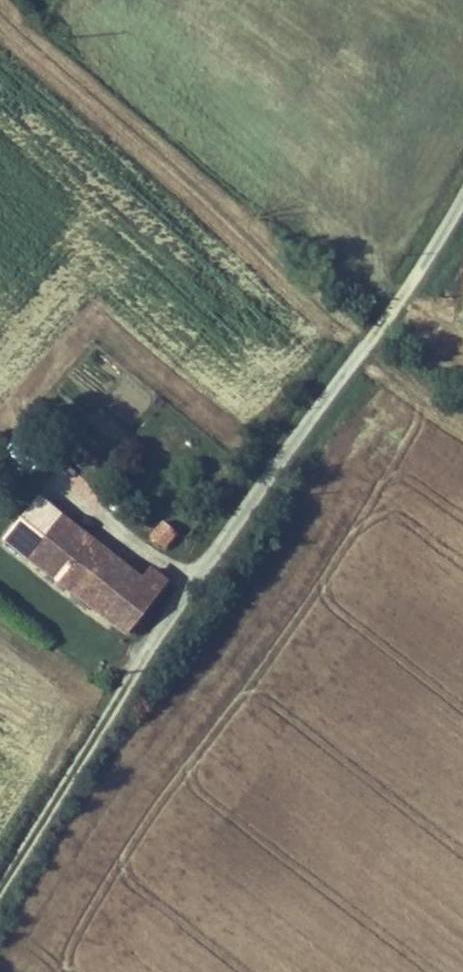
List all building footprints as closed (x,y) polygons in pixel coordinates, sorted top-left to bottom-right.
[(0,434),(0,458),(12,442),(0,434)] [(95,452),(83,479),(96,484),(107,458),(95,452)] [(35,509),(13,494),(0,512),(0,545),(7,550),(35,509)] [(35,509),(7,550),(108,621),(143,572),(130,563),(124,572),(35,509)] [(155,520),(142,511),(130,529),(143,538),(155,520)] [(150,539),(164,549),(177,531),(163,521),(150,539)]
